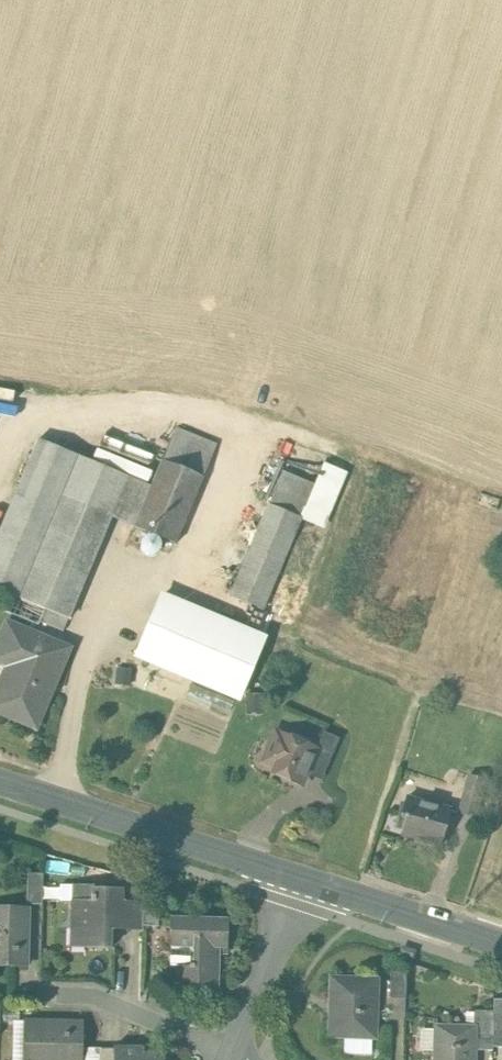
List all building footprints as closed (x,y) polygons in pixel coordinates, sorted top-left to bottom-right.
[(215,446),(178,430),(164,461),(202,476),(215,446)] [(37,441),(0,530),(0,592),(42,610),(67,620),(110,518),(62,498),(79,458),(37,441)] [(151,488),(79,458),(62,498),(110,518),(135,527),(151,488)] [(164,461),(162,461),(151,488),(135,527),(175,544),(203,477),(202,476),(164,461)] [(323,465),(314,485),(315,485),(301,518),(320,526),(342,473),(323,465)] [(314,485),(282,471),(269,504),(301,518),(315,485),(314,485)] [(269,504),(230,596),(262,610),(301,518),(269,504)] [(159,550),(159,546),(158,542),(156,539),(153,537),(149,536),(145,537),(142,539),(140,542),(139,546),(140,550),(142,553),(145,556),(149,556),(153,556),(156,553),(159,550)] [(264,638),(162,595),(137,656),(238,698),(264,638)] [(67,620),(42,610),(38,621),(63,632),(67,620)] [(5,623),(0,635),(0,660),(11,665),(0,691),(0,712),(34,726),(66,649),(5,623)] [(340,738),(323,731),(316,749),(317,750),(312,761),(327,768),(340,738)] [(316,749),(280,734),(276,744),(272,745),(269,750),(272,754),(267,764),(275,768),(273,772),(302,784),(312,761),(317,750),(316,749)] [(450,810),(407,798),(402,817),(408,819),(403,835),(441,845),(450,810)] [(43,873),(27,873),(27,904),(42,904),(43,873)] [(123,889),(93,888),(93,885),(72,885),(60,885),(60,901),(71,901),(71,928),(85,929),(85,947),(111,948),(111,920),(127,921),(126,919),(121,919),(122,901),(123,889)] [(159,898),(143,897),(143,902),(143,926),(158,927),(159,898)] [(143,902),(122,901),(121,919),(126,919),(127,921),(126,930),(143,930),(143,926),(143,902)] [(0,908),(0,965),(26,966),(28,909),(0,908)] [(228,918),(171,917),(170,947),(193,948),(193,965),(190,965),(190,966),(177,966),(177,988),(219,989),(220,940),(228,941),(228,918)] [(398,955),(414,961),(417,951),(401,946),(398,955)] [(406,972),(391,972),(390,998),(405,999),(406,972)] [(376,980),(331,979),(330,1037),(374,1038),(376,980)] [(493,999),(493,1011),(492,1039),(492,1047),(501,1047),(501,999),(493,999)] [(493,1011),(475,1010),(474,1027),(475,1027),(474,1039),(492,1039),(493,1011)] [(24,1021),(23,1059),(83,1059),(83,1048),(83,1027),(65,1027),(65,1021),(24,1021)] [(435,1026),(434,1059),(474,1059),(474,1039),(475,1027),(474,1027),(435,1026)] [(83,1048),(83,1059),(100,1059),(100,1048),(83,1048)] [(100,1048),(100,1059),(114,1059),(114,1048),(100,1048)] [(134,1054),(134,1048),(114,1048),(114,1059),(164,1059),(164,1054),(134,1054)]
